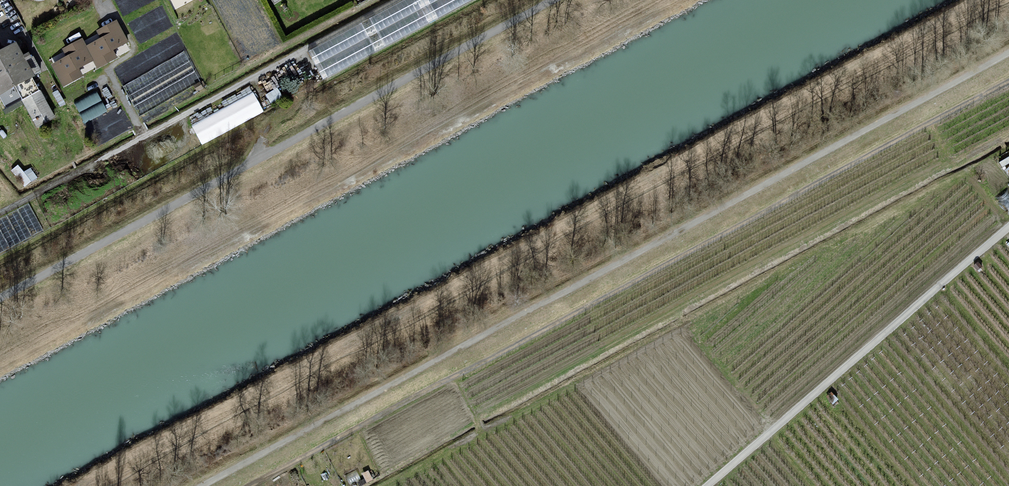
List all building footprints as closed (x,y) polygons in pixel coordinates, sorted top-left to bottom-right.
[(66,59),(51,66),(64,89),(83,79),(78,71),(94,62),(99,70),(118,60),(114,51),(130,43),(117,22),(97,34),(100,40),(86,48),(83,40),(62,51),(66,59)] [(0,56),(0,98),(36,78),(18,46),(0,56)] [(184,51),(123,86),(139,116),(201,82),(184,51)] [(222,100),(225,106),(192,122),(201,142),(265,112),(252,86),(222,100)] [(41,88),(22,98),(37,126),(56,116),(41,88)] [(75,102),(86,121),(108,109),(97,90),(75,102)] [(128,106),(115,106),(115,129),(128,129),(128,106)] [(31,165),(23,170),(20,163),(13,167),(23,185),(38,177),(31,165)] [(0,219),(0,254),(45,230),(29,204),(0,219)]
